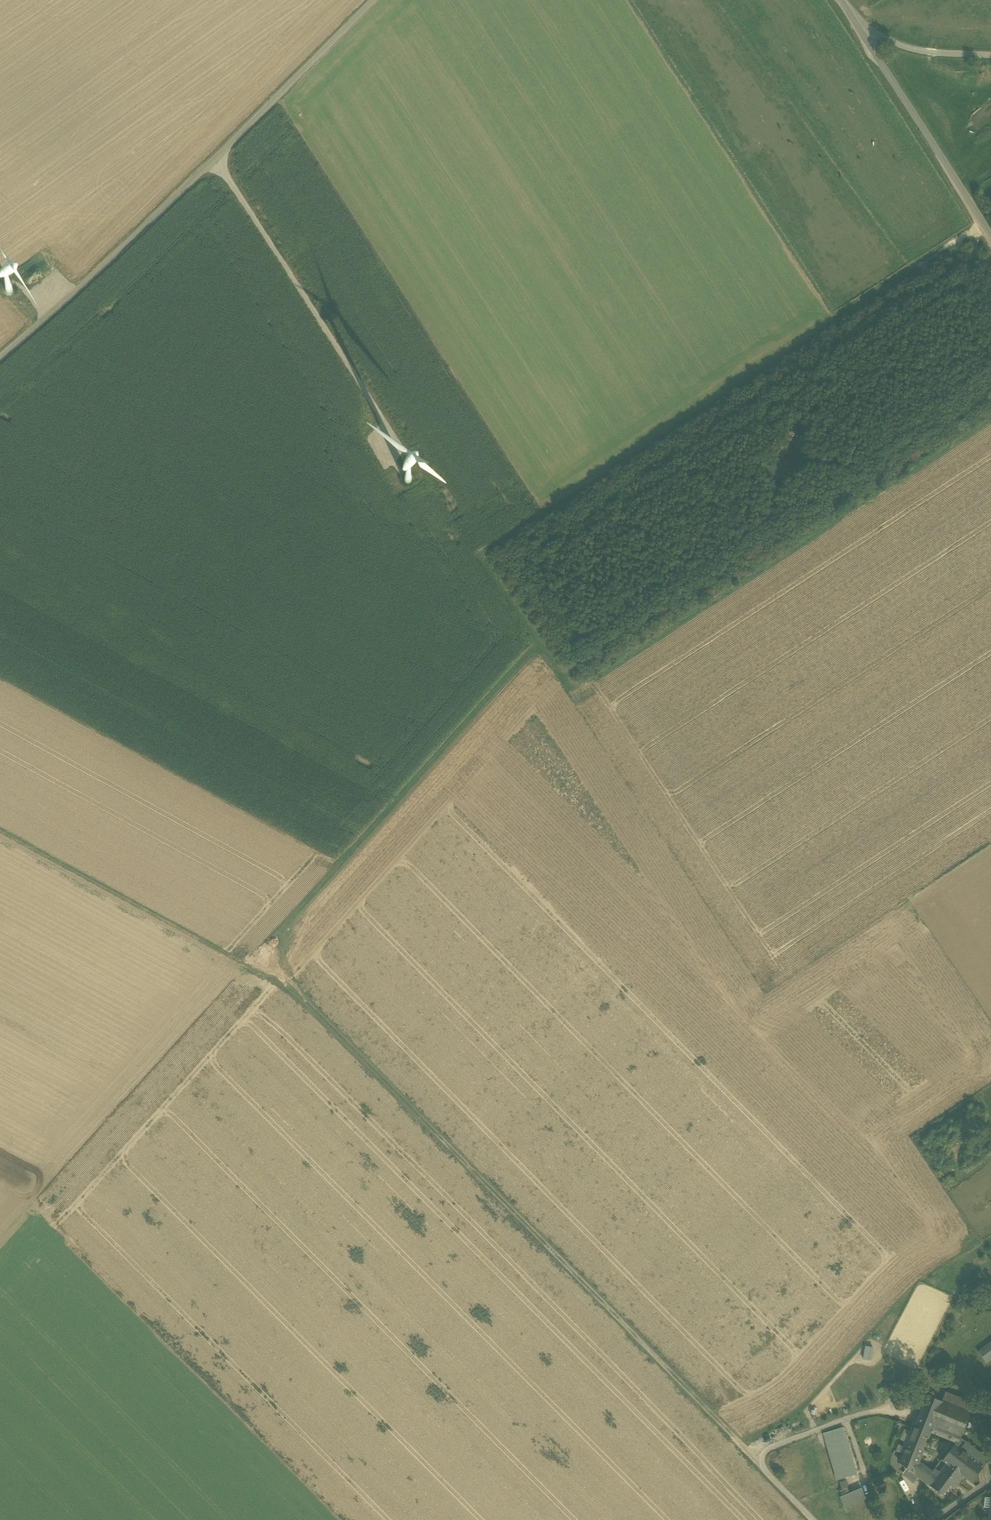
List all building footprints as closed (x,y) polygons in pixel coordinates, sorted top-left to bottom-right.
[(990,1361),(990,1342),(978,1351),(988,1364),(990,1361)] [(863,1359),(872,1361),(874,1347),(866,1346),(863,1359)] [(845,1426),(823,1432),(836,1480),(858,1474),(845,1426)] [(915,1427),(900,1464),(913,1474),(930,1433),(915,1427)] [(975,1462),(964,1477),(971,1483),(983,1468),(975,1462)] [(954,1489),(964,1477),(946,1464),(940,1473),(935,1469),(925,1483),(942,1496),(950,1486),(954,1489)] [(847,1479),(839,1482),(842,1488),(849,1485),(847,1479)] [(849,1486),(840,1489),(842,1495),(851,1492),(849,1486)] [(864,1488),(841,1496),(845,1507),(868,1500),(864,1488)]
